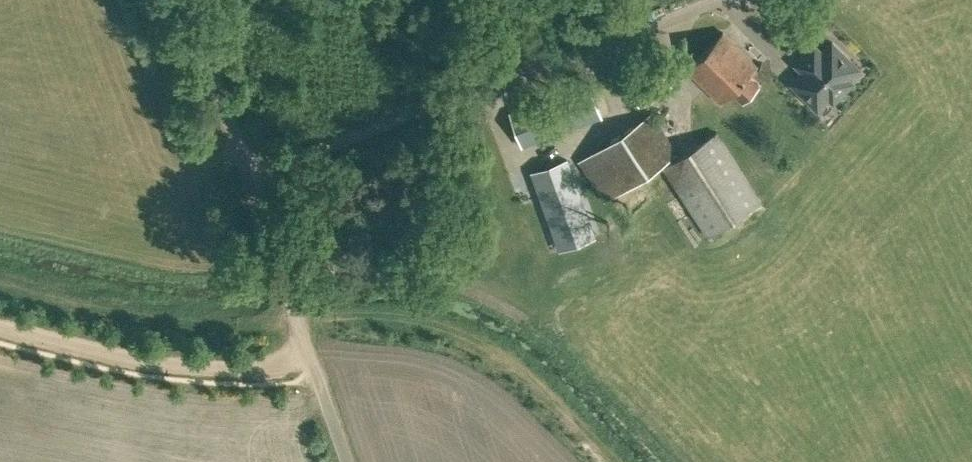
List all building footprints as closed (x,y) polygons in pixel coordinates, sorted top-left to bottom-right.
[(756,65),(723,32),(688,67),(721,100),(730,91),(742,102),(759,85),(748,74),(756,65)] [(848,78),(858,68),(832,41),(822,52),(814,44),(800,59),(807,66),(793,80),(800,87),(798,89),(817,109),(829,97),(833,101),(852,82),(848,78)] [(509,112),(522,145),(601,115),(589,83),(509,112)] [(651,114),(580,161),(606,201),(662,163),(708,235),(762,201),(717,132),(680,156),(651,114)] [(589,222),(567,160),(533,172),(555,235),(589,222)]
